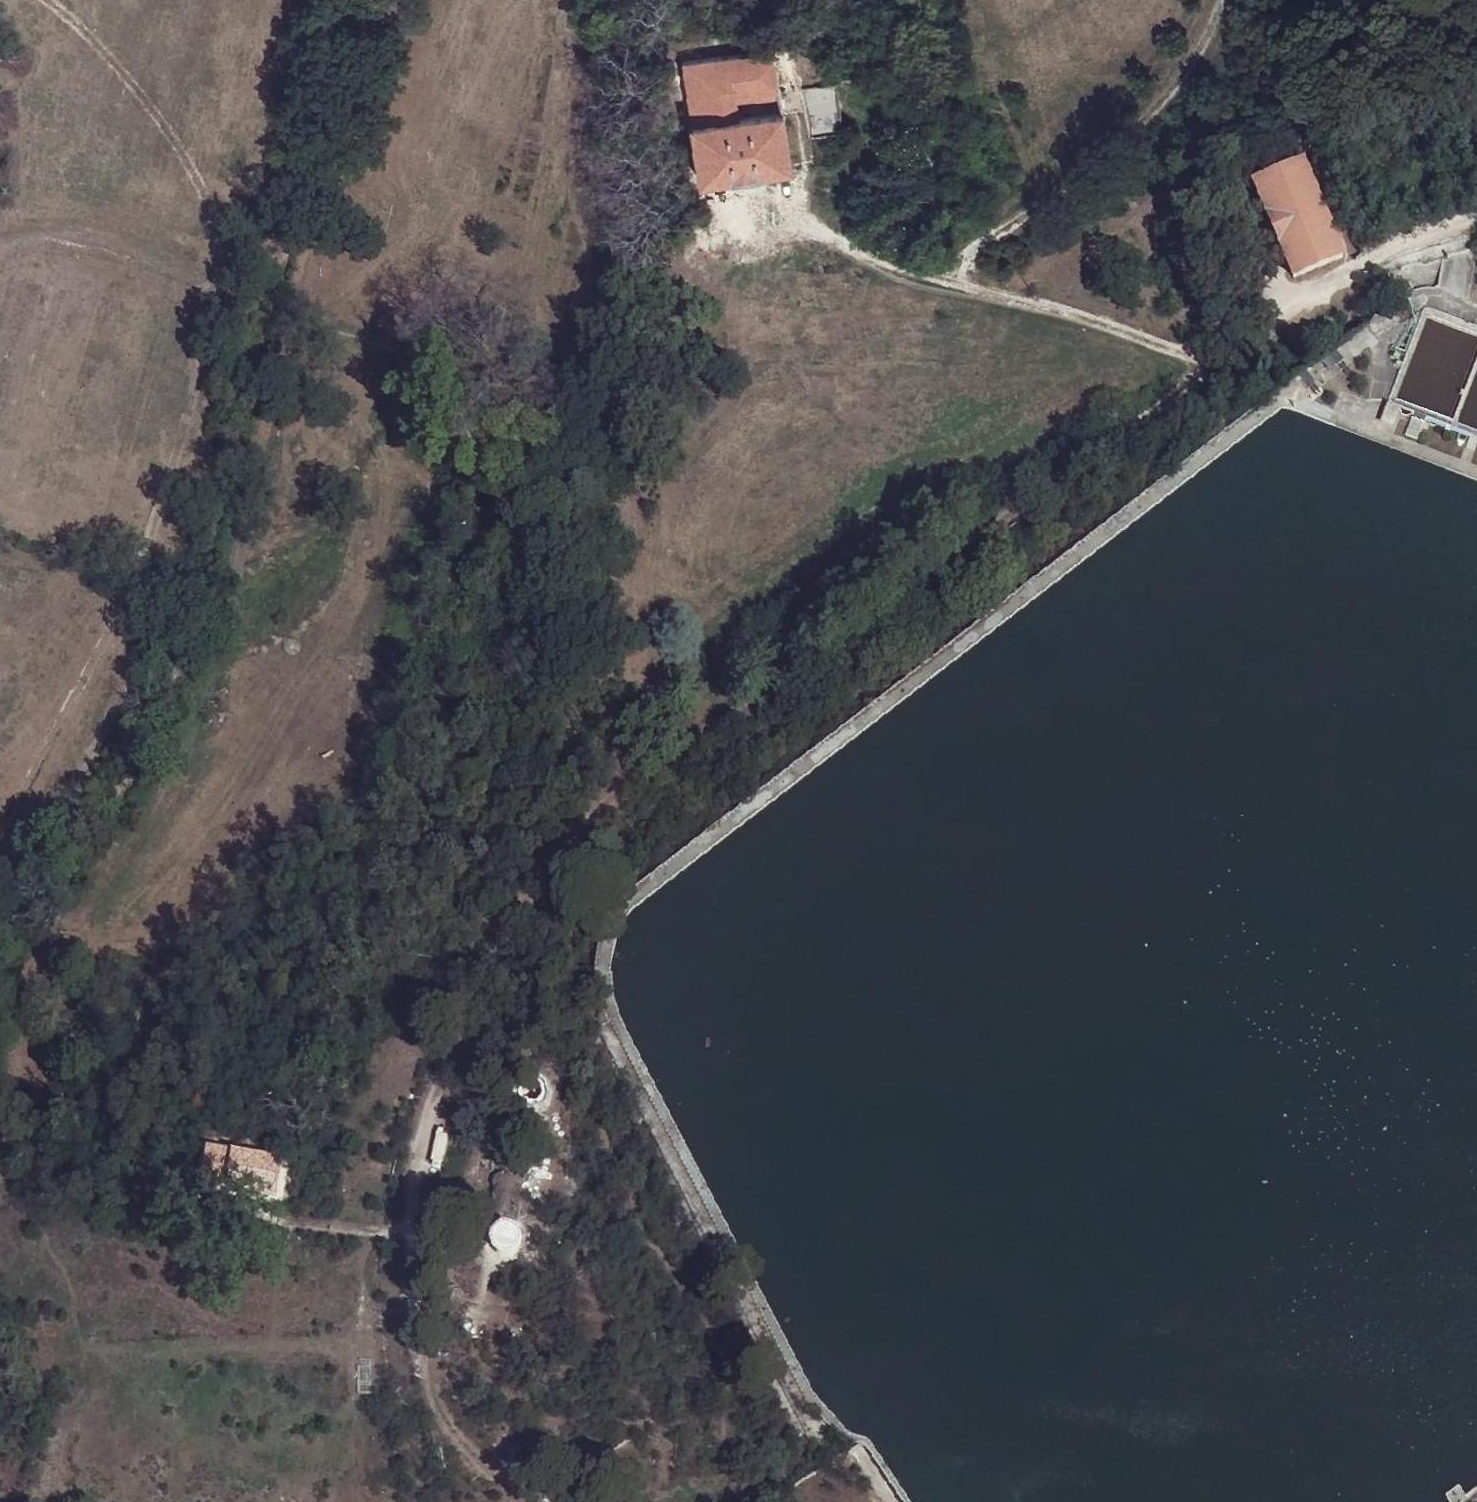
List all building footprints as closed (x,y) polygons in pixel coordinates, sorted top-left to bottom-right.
[(701,181),(790,168),(773,55),(750,53),(682,62),(701,181)] [(803,87),(810,137),(844,132),(837,82),(803,87)] [(1302,165),(1253,186),(1292,278),(1341,258),(1302,165)] [(1433,311),(1428,311),(1422,315),(1388,404),(1412,413),(1403,436),(1416,441),(1425,419),(1450,428),(1476,439),(1476,433),(1455,424),(1476,367),(1476,357),(1452,423),(1395,402),(1428,316),(1476,334),(1476,327),(1433,311)] [(284,1156),(203,1142),(197,1179),(277,1193),(284,1156)] [(518,1226),(515,1222),(511,1219),(506,1218),(501,1218),(496,1220),(492,1223),(490,1227),(489,1232),(489,1237),(491,1242),(495,1246),(500,1248),(505,1248),(510,1247),(514,1245),(515,1243),(517,1241),(519,1236),(519,1231),(518,1226)]
